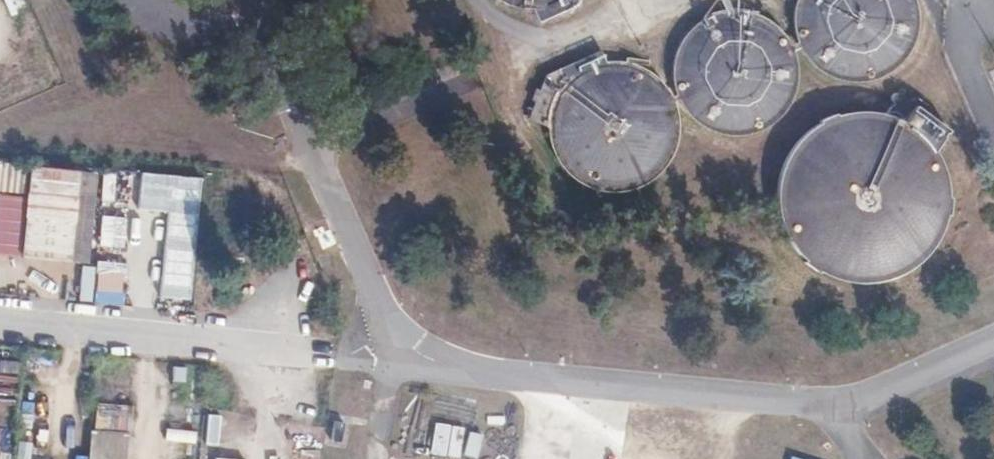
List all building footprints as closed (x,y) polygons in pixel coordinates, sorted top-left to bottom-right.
[(25,8),(23,0),(4,0),(9,13),(25,8)] [(786,4),(786,24),(792,43),(804,59),(819,70),(838,76),(858,77),(877,71),(893,59),(904,43),(910,24),(910,5),(909,0),(787,0),(786,4)] [(671,42),(665,61),(666,81),(673,99),(686,115),(702,126),(721,131),(741,130),(759,123),(775,111),(786,94),(791,75),(790,56),(783,37),(771,22),(754,11),(735,6),(715,6),(697,13),(682,26),(671,42)] [(549,100),(545,119),(547,139),(555,157),(569,171),(586,181),(605,184),(625,182),(643,174),(657,161),(667,144),(671,124),(668,105),(660,87),(647,72),(630,63),(610,59),(591,61),(573,69),(558,83),(549,100)] [(800,123),(779,141),(765,165),(760,191),(762,219),(773,244),(791,264),(815,278),(842,284),(869,281),(894,271),(915,252),(929,229),(934,202),(932,175),(921,150),(917,145),(934,124),(885,91),(870,113),(852,109),(825,112),(800,123)] [(15,191),(16,161),(0,160),(0,191),(15,191)] [(90,260),(96,170),(26,166),(24,195),(0,193),(0,254),(90,260)] [(100,199),(112,200),(114,172),(102,171),(100,199)] [(165,211),(161,297),(194,299),(200,175),(139,172),(138,210),(165,211)] [(122,246),(124,216),(100,214),(98,244),(122,246)] [(125,263),(80,262),(79,302),(124,303),(125,263)] [(434,422),(430,454),(460,457),(464,425),(434,422)] [(166,427),(164,441),(195,444),(197,431),(166,427)] [(468,431),(463,456),(476,458),(481,433),(468,431)]
